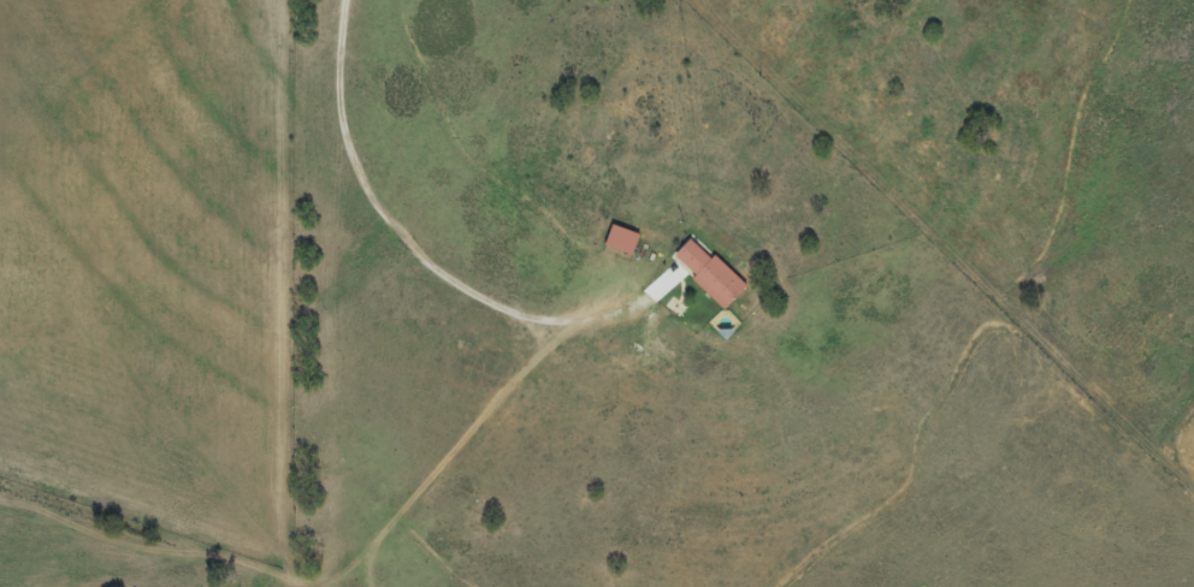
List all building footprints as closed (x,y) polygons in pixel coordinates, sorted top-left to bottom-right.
[(729,310),(749,288),(695,237),(675,258),(729,310)]
